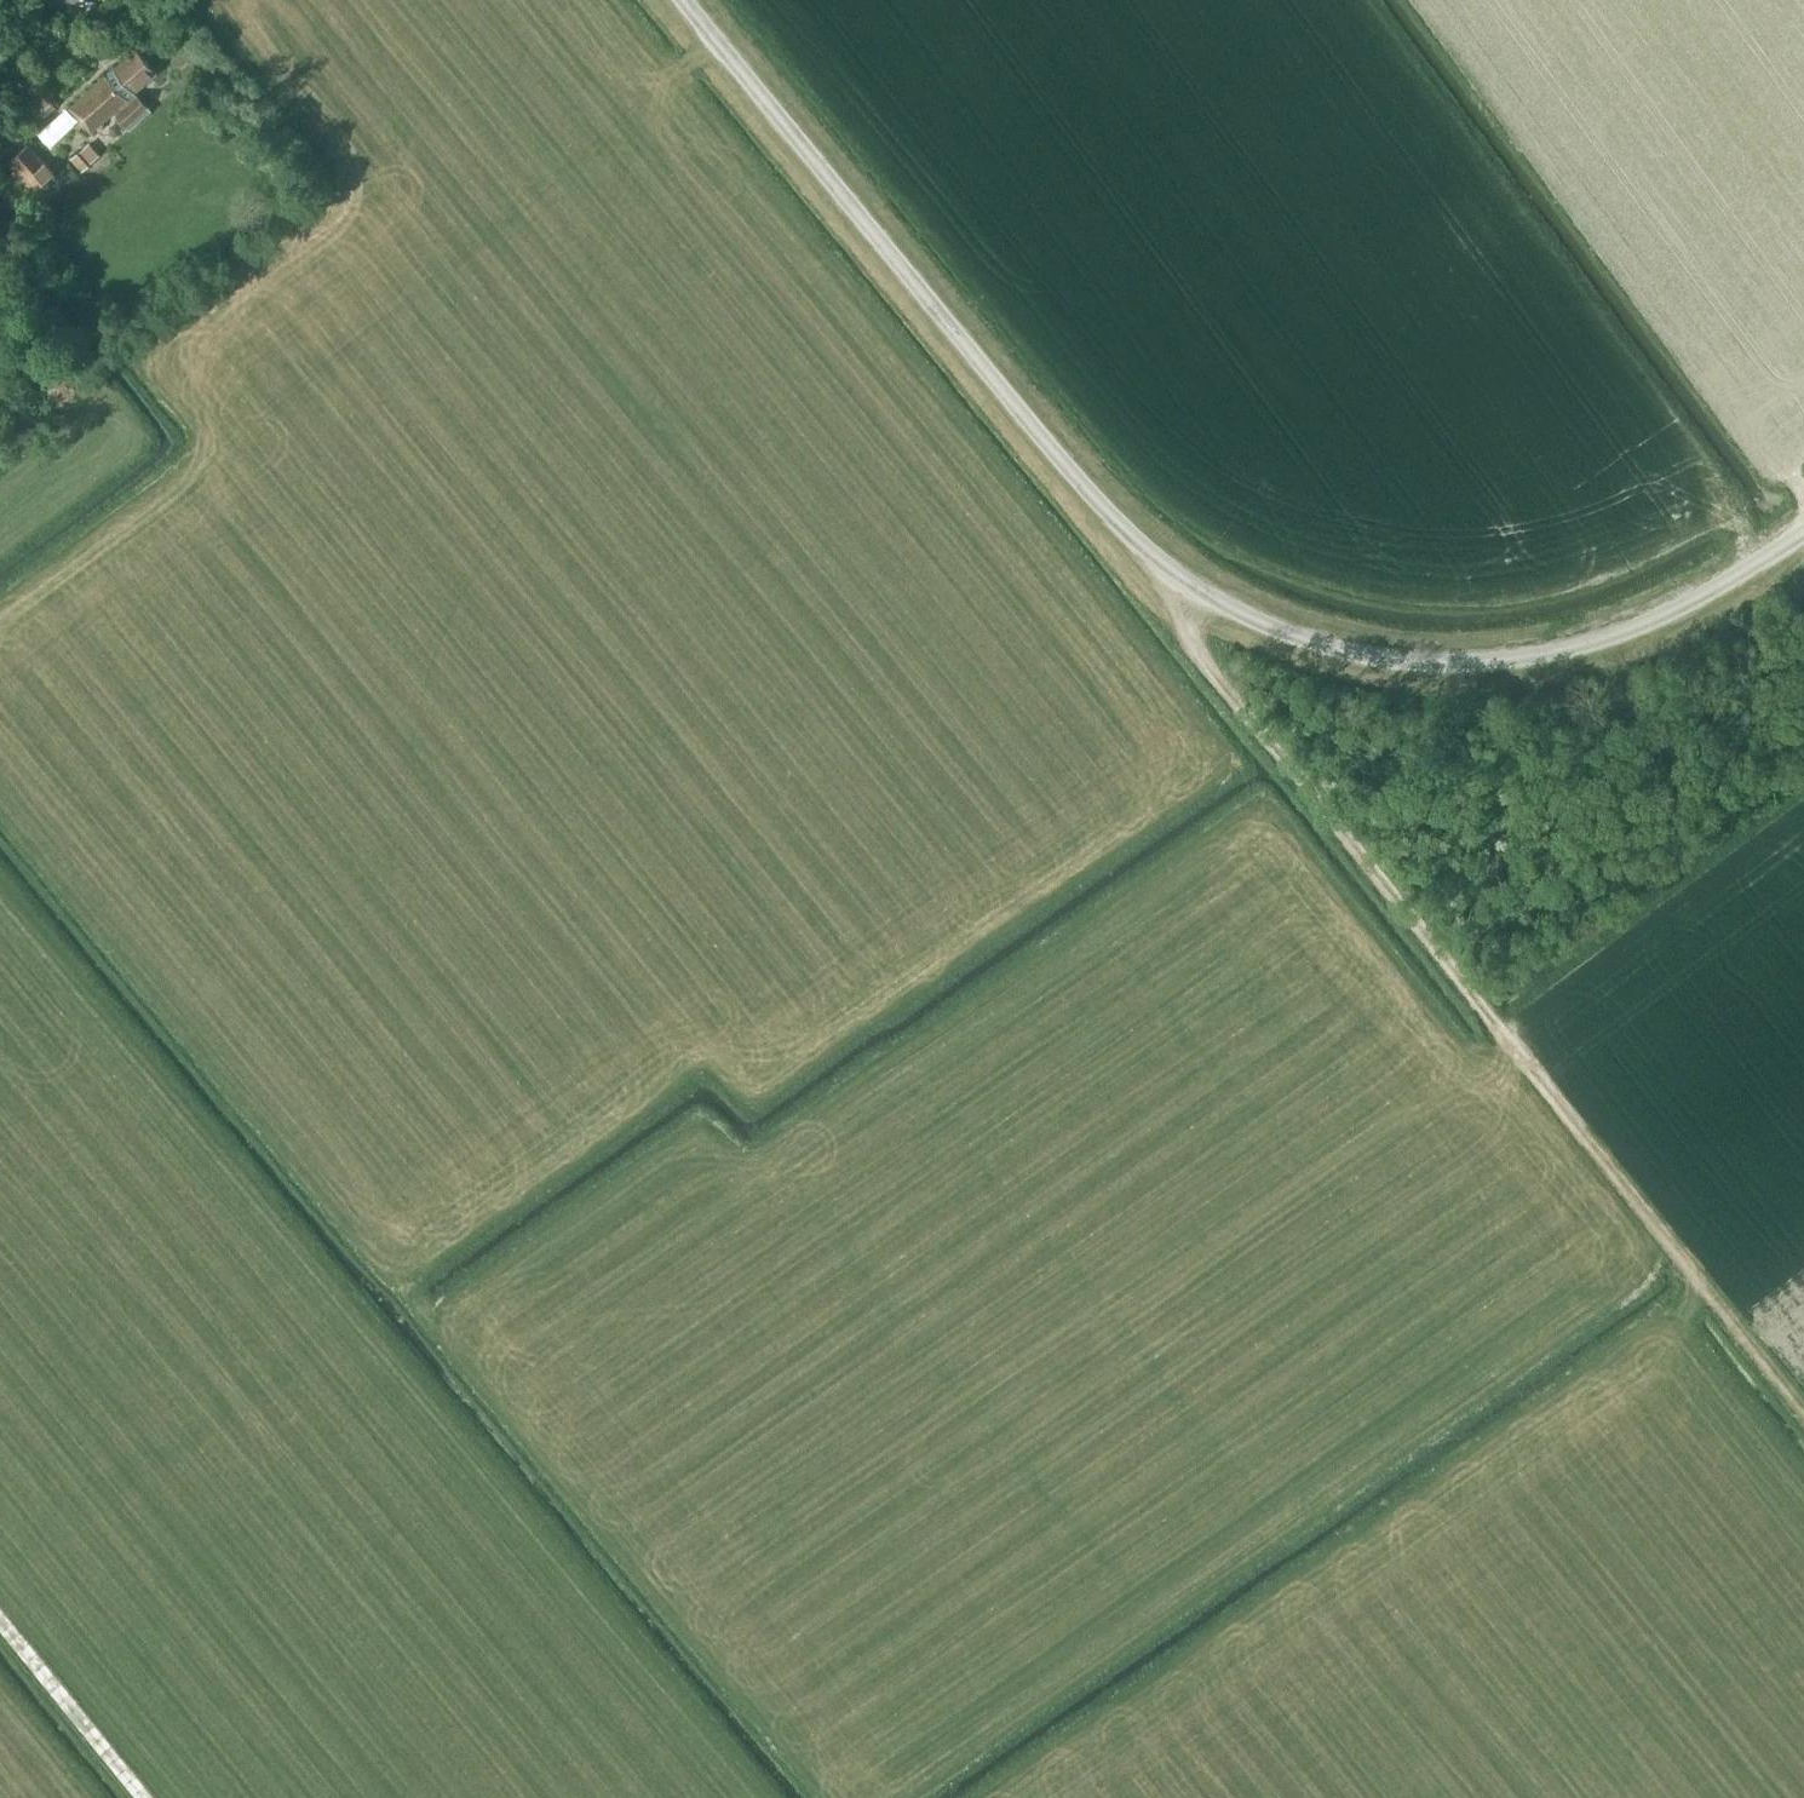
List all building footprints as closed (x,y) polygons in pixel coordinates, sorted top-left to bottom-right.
[(152,110),(136,92),(158,72),(138,49),(71,107),(93,131),(114,111),(130,129),(152,110)] [(44,83),(30,98),(46,112),(59,97),(44,83)] [(101,155),(89,142),(71,158),(82,171),(101,155)] [(46,161),(45,162),(29,144),(9,161),(35,190),(55,172),(46,161)]
